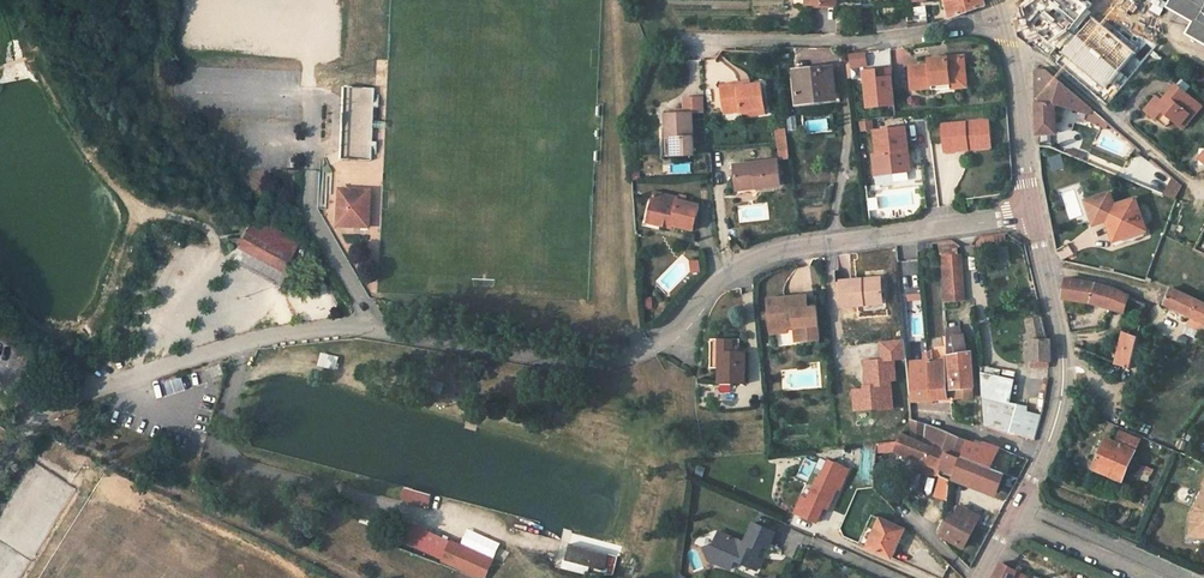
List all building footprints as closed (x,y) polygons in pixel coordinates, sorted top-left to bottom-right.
[(985,0),(946,0),(948,8),(951,20),(986,6),(985,0)] [(1080,0),(1033,0),(1022,8),(1025,16),(1020,18),(1023,28),(1030,26),(1032,37),(1041,34),(1057,47),(1064,32),(1072,36),(1066,49),(1078,59),(1095,73),(1108,84),(1134,53),(1112,34),(1109,37),(1098,27),(1101,24),(1085,10),(1082,16),(1074,12),(1080,0)] [(1168,8),(1194,23),(1188,34),(1203,44),(1203,0),(1173,0),(1168,8)] [(1109,37),(1112,34),(1113,33),(1102,23),(1101,24),(1098,27),(1109,37)] [(1030,26),(1023,28),(1027,39),(1032,37),(1030,26)] [(1078,59),(1066,49),(1063,54),(1074,64),(1078,59)] [(881,63),(892,62),(891,51),(880,52),(881,63)] [(850,55),(852,68),(867,66),(865,53),(850,55)] [(933,85),(962,83),(960,58),(931,60),(931,66),(912,68),(914,90),(934,88),(933,85)] [(799,103),(809,102),(809,100),(836,97),(833,69),(796,72),(799,103)] [(895,105),(891,70),(865,72),(869,108),(895,105)] [(1035,72),(1037,121),(1038,136),(1057,135),(1054,106),(1090,116),(1088,121),(1103,128),(1106,123),(1045,71),(1035,72)] [(1108,84),(1095,73),(1091,78),(1104,89),(1108,84)] [(743,111),(743,113),(766,110),(762,85),(752,86),(740,88),(739,85),(722,87),(725,114),(743,111)] [(1187,112),(1196,101),(1177,86),(1162,103),(1156,98),(1146,111),(1157,119),(1161,114),(1162,115),(1163,115),(1165,115),(1166,114),(1172,119),(1181,126),(1189,114),(1187,112)] [(344,87),(344,100),(341,159),(372,161),(375,88),(344,87)] [(706,113),(705,99),(686,99),(686,114),(693,114),(706,113)] [(1202,107),(1196,101),(1187,112),(1189,114),(1193,118),(1202,107)] [(674,138),(675,157),(694,157),(693,114),(686,114),(666,114),(667,138),(674,138)] [(1166,127),(1172,119),(1166,114),(1165,115),(1163,115),(1162,115),(1161,114),(1157,119),(1166,127)] [(1185,129),(1193,118),(1189,114),(1181,126),(1185,129)] [(789,117),(790,131),(799,130),(798,117),(789,117)] [(861,132),(875,131),(874,120),(861,121),(861,132)] [(946,153),(969,150),(968,145),(991,143),(989,121),(943,125),(946,153)] [(892,174),(911,172),(910,160),(907,159),(904,158),(903,153),(909,152),(907,129),(876,132),(879,155),(874,155),(878,185),(893,183),(892,174)] [(783,147),(787,146),(785,130),(778,130),(779,147),(783,147)] [(674,138),(667,138),(664,138),(664,157),(675,157),(674,138)] [(735,166),(738,187),(756,184),(756,189),(781,186),(778,161),(735,166)] [(672,165),(673,174),(691,172),(691,164),(672,165)] [(1141,185),(1155,191),(1158,185),(1143,179),(1141,185)] [(1179,195),(1158,185),(1155,191),(1158,192),(1177,201),(1179,195)] [(369,227),(370,209),(356,208),(357,190),(340,189),(338,226),(369,227)] [(356,208),(370,209),(370,191),(357,190),(356,208)] [(657,194),(652,212),(662,214),(658,226),(672,229),(673,226),(693,231),(699,206),(678,201),(679,199),(657,194)] [(1154,205),(1162,208),(1165,200),(1158,196),(1154,205)] [(872,211),(881,209),(880,198),(870,199),(872,211)] [(1143,207),(1141,198),(1135,200),(1139,209),(1143,207)] [(1139,209),(1135,200),(1104,211),(1111,231),(1098,235),(1106,259),(1130,251),(1125,238),(1146,231),(1143,221),(1147,219),(1143,207),(1139,209)] [(662,214),(652,212),(649,223),(658,226),(662,214)] [(249,227),(260,233),(268,238),(272,230),(253,220),(249,227)] [(249,254),(253,246),(260,233),(249,227),(238,247),(249,254)] [(268,238),(285,246),(293,251),(297,244),(272,230),(268,238)] [(253,246),(278,259),(285,246),(268,238),(260,233),(253,246)] [(977,236),(978,247),(1006,246),(1005,234),(977,236)] [(940,242),(940,254),(959,253),(959,241),(940,242)] [(253,246),(249,254),(273,267),(278,259),(253,246)] [(278,259),(273,267),(282,272),(293,251),(285,246),(278,259)] [(1008,248),(992,250),(994,267),(1010,265),(1008,248)] [(945,304),(965,303),(961,255),(941,257),(945,304)] [(695,275),(704,272),(698,259),(689,262),(695,275)] [(843,307),(865,306),(865,301),(883,300),(882,278),(841,282),(843,307)] [(1111,309),(1114,291),(1096,285),(1065,279),(1063,299),(1096,305),(1111,309)] [(1203,323),(1203,304),(1172,289),(1165,305),(1192,318),(1203,323)] [(1128,297),(1114,291),(1111,309),(1124,313),(1128,297)] [(796,328),(797,342),(820,340),(817,308),(808,309),(807,297),(769,300),(771,331),(788,329),(796,328)] [(1203,331),(1203,323),(1192,318),(1188,326),(1203,333),(1203,331)] [(1047,341),(1042,319),(1027,321),(1032,344),(1032,369),(1049,369),(1049,361),(1052,362),(1050,341),(1047,341)] [(947,331),(948,338),(961,337),(960,329),(947,331)] [(1124,334),(1116,365),(1131,369),(1138,339),(1124,334)] [(964,336),(961,337),(948,338),(949,357),(950,357),(952,376),(950,377),(951,382),(953,382),(953,390),(955,390),(973,388),(975,388),(971,349),(968,346),(965,346),(964,336)] [(746,385),(746,352),(732,352),(732,340),(720,340),(721,385),(746,385)] [(928,362),(931,401),(948,400),(944,361),(933,362),(932,352),(927,352),(928,362)] [(338,358),(321,353),(318,364),(335,368),(338,358)] [(931,401),(928,362),(911,363),(915,403),(931,401)] [(220,366),(207,370),(210,378),(222,374),(220,366)] [(1035,440),(1042,416),(1028,413),(1029,407),(1011,403),(1015,380),(1000,377),(1001,371),(981,366),(986,426),(1012,436),(1019,436),(1035,440)] [(973,388),(955,390),(956,399),(974,397),(973,388)] [(924,445),(926,426),(912,421),(910,421),(911,438),(924,445)] [(939,431),(926,426),(924,445),(933,449),(934,447),(939,431)] [(969,442),(939,431),(934,447),(946,453),(963,460),(964,458),(969,442)] [(1122,481),(1135,452),(1140,440),(1121,432),(1116,444),(1107,440),(1094,469),(1122,481)] [(933,449),(924,445),(911,438),(903,434),(896,452),(927,465),(940,470),(942,465),(946,453),(934,447),(933,449)] [(969,442),(964,458),(993,470),(1002,449),(985,442),(983,446),(969,442)] [(879,445),(880,454),(896,452),(895,443),(879,445)] [(942,465),(958,472),(956,476),(955,478),(997,493),(1005,474),(993,470),(964,458),(963,460),(946,453),(942,465)] [(826,527),(850,468),(828,459),(812,499),(803,495),(796,514),(826,527)] [(809,478),(815,463),(807,460),(801,475),(809,478)] [(938,478),(940,470),(927,465),(923,475),(938,478)] [(940,470),(956,476),(958,472),(942,465),(940,470)] [(1134,477),(1141,480),(1147,468),(1139,465),(1134,477)] [(1147,468),(1141,480),(1147,483),(1153,470),(1147,468)] [(950,501),(953,479),(939,477),(936,500),(950,501)] [(926,492),(934,495),(938,480),(931,478),(926,492)] [(1197,508),(1197,514),(1193,514),(1193,529),(1202,529),(1202,538),(1203,538),(1203,491),(1197,508)] [(405,492),(403,501),(428,507),(430,498),(405,492)] [(965,548),(981,518),(961,507),(952,523),(950,522),(942,536),(965,548)] [(874,516),(861,545),(889,557),(894,545),(898,547),(905,531),(874,516)] [(493,561),(412,524),(409,530),(405,528),(402,534),(432,547),(429,555),(480,577),(485,577),(493,561)] [(730,570),(735,561),(757,571),(762,561),(758,559),(764,547),(769,549),(776,533),(755,524),(745,544),(721,532),(715,544),(704,548),(709,561),(730,570)] [(1193,529),(1192,538),(1202,538),(1202,529),(1193,529)] [(570,544),(566,561),(603,571),(608,554),(570,544)] [(894,545),(889,557),(893,559),(898,547),(894,545)] [(1023,577),(1018,572),(1002,564),(995,577),(1022,577),(1023,577)]
